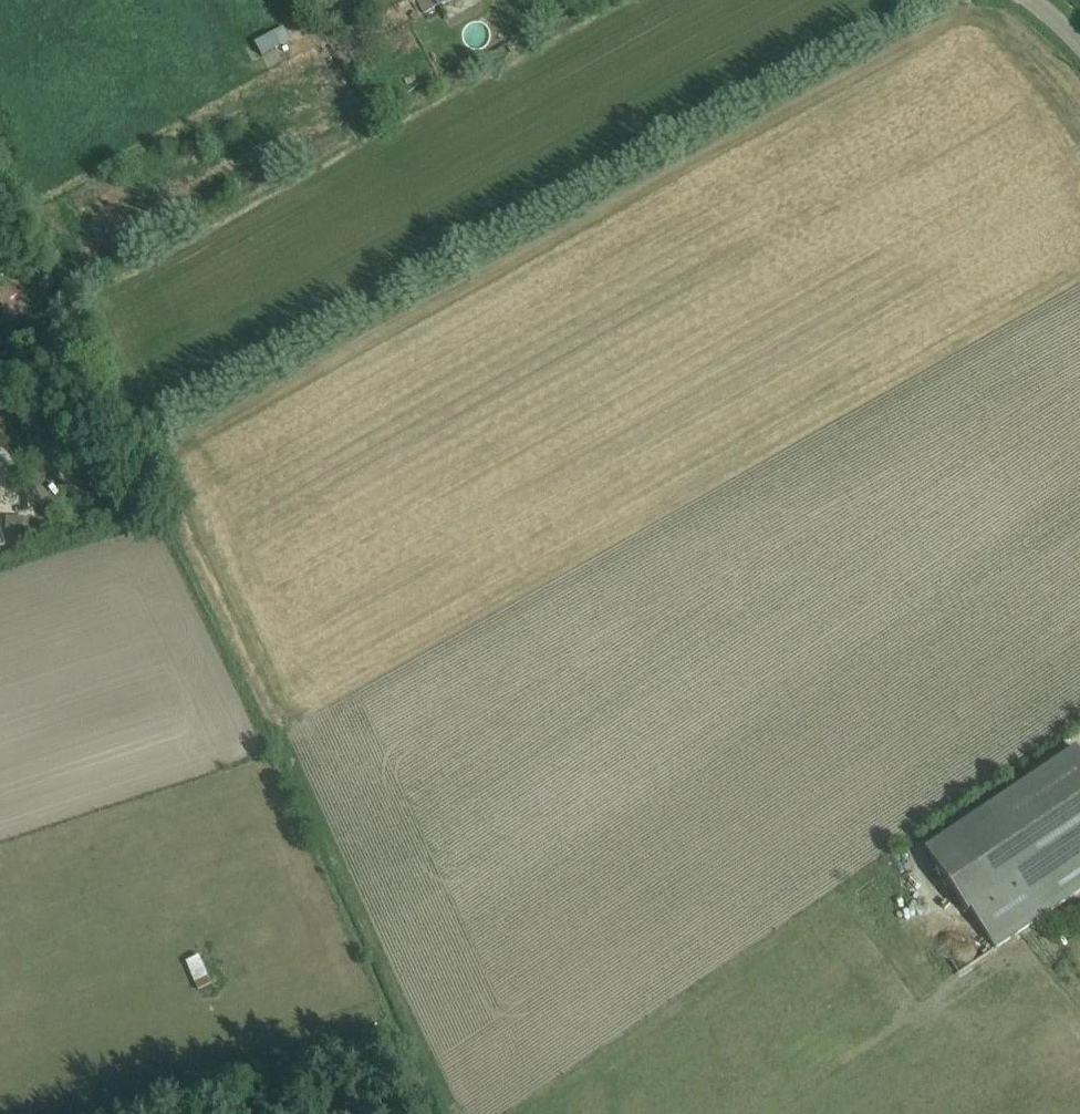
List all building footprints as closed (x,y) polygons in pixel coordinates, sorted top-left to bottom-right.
[(423,15),(454,0),(416,0),(423,15)] [(255,44),(262,57),(281,47),(291,42),(283,28),(276,32),(274,29),(270,31),(272,35),(255,44)] [(25,518),(7,518),(6,533),(24,534),(25,518)] [(996,951),(1079,894),(1079,757),(1075,750),(925,851),(996,951)] [(186,963),(198,993),(212,987),(200,957),(186,963)]
